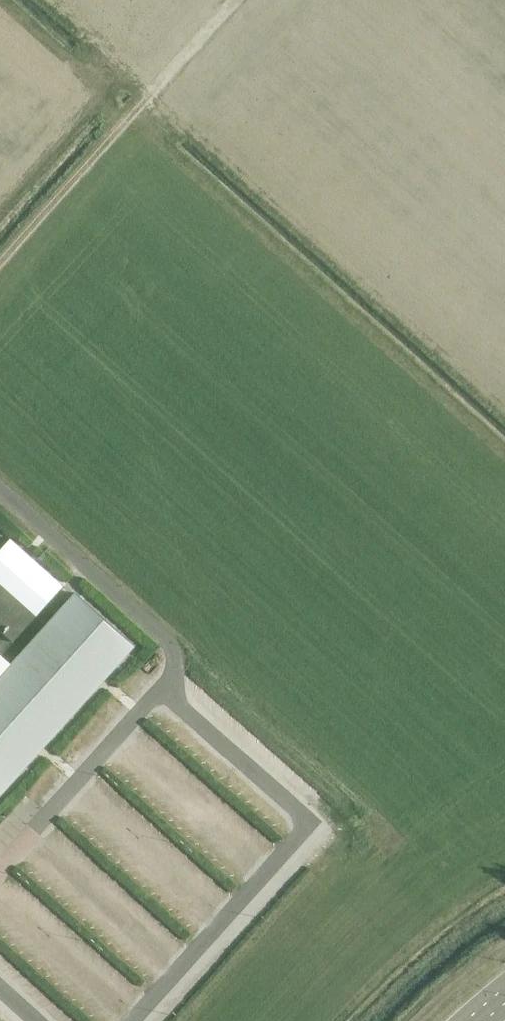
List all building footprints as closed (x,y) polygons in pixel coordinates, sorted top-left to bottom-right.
[(66,586),(14,538),(0,553),(0,652),(3,655),(66,586)] [(0,677),(0,796),(136,645),(76,592),(12,663),(0,677)] [(12,663),(3,655),(0,652),(0,677),(12,663)]
